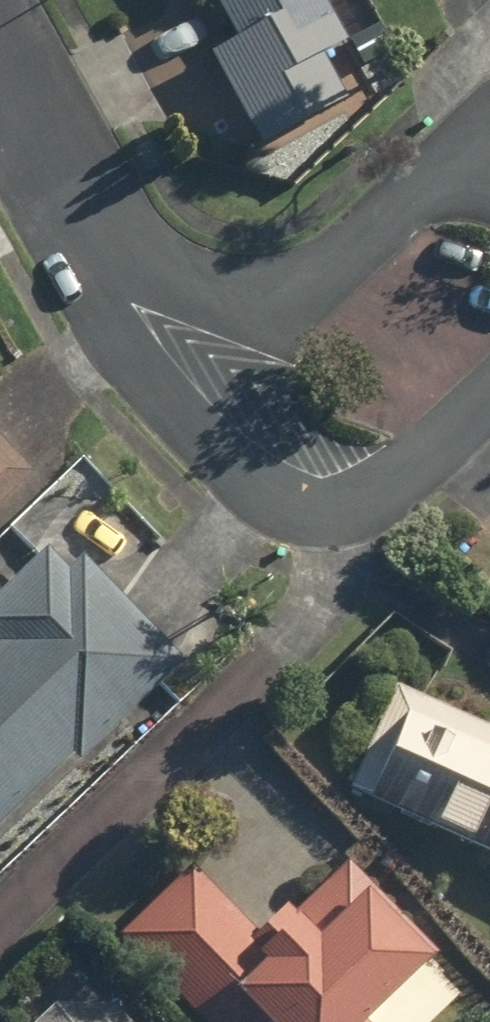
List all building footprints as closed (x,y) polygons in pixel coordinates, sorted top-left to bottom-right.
[(318,0),(186,0),(192,11),(210,1),(230,37),(203,52),(258,153),(349,104),(324,59),(344,48),(318,0)] [(33,476),(0,442),(0,509),(33,476)] [(75,560),(60,577),(39,557),(0,599),(0,828),(72,751),(81,760),(178,656),(75,560)] [(397,691),(347,802),(489,867),(489,733),(397,691)] [(365,880),(351,865),(304,909),(295,899),(253,939),(191,873),(123,937),(203,1021),(364,1021),(435,955),(365,880)] [(94,975),(43,1021),(138,1021),(94,975)]
